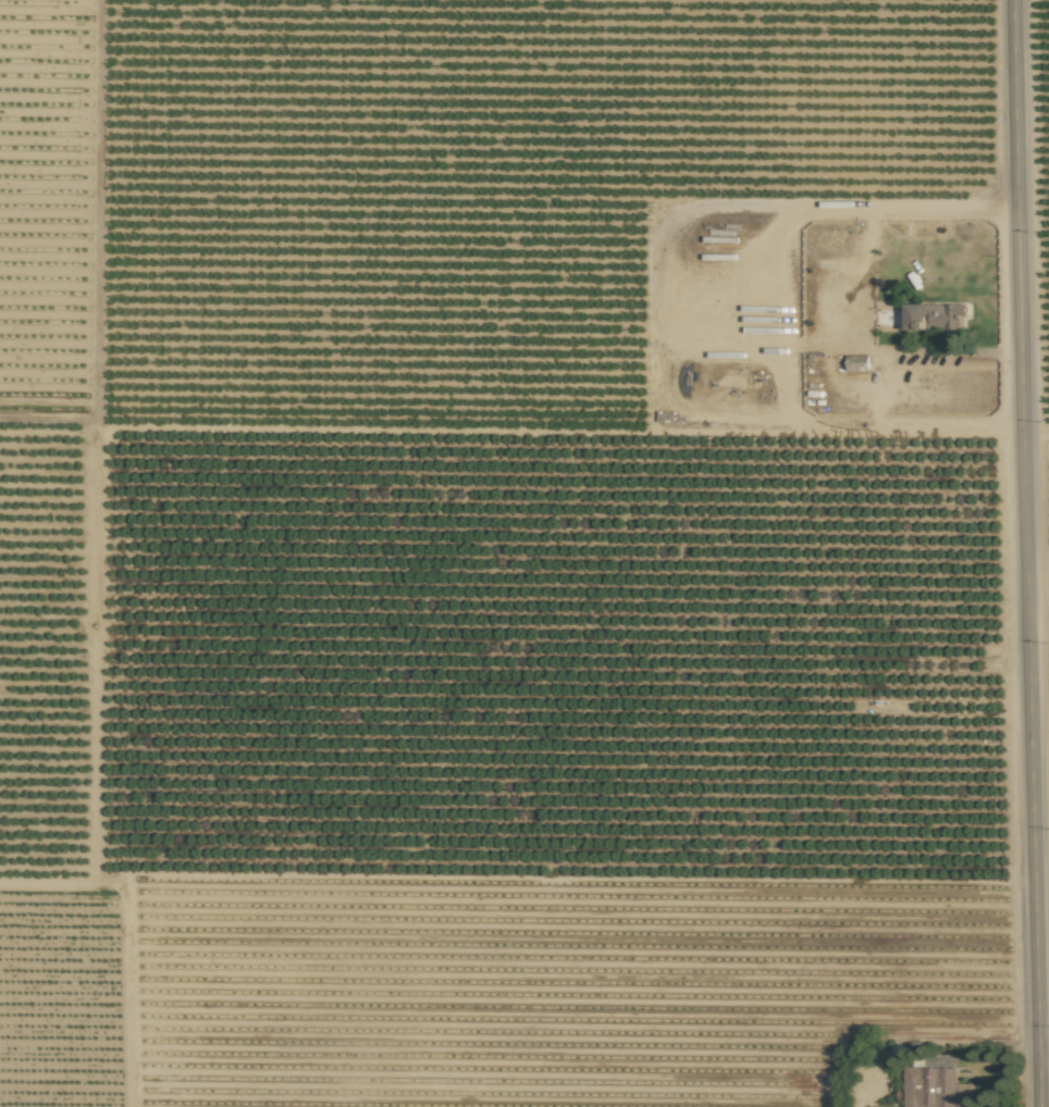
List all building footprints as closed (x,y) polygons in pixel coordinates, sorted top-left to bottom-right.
[(905,330),(965,329),(965,320),(970,320),(970,303),(905,304),(905,330)] [(904,1067),(903,1106),(972,1106),(972,1083),(956,1083),(956,1067),(904,1067)]
